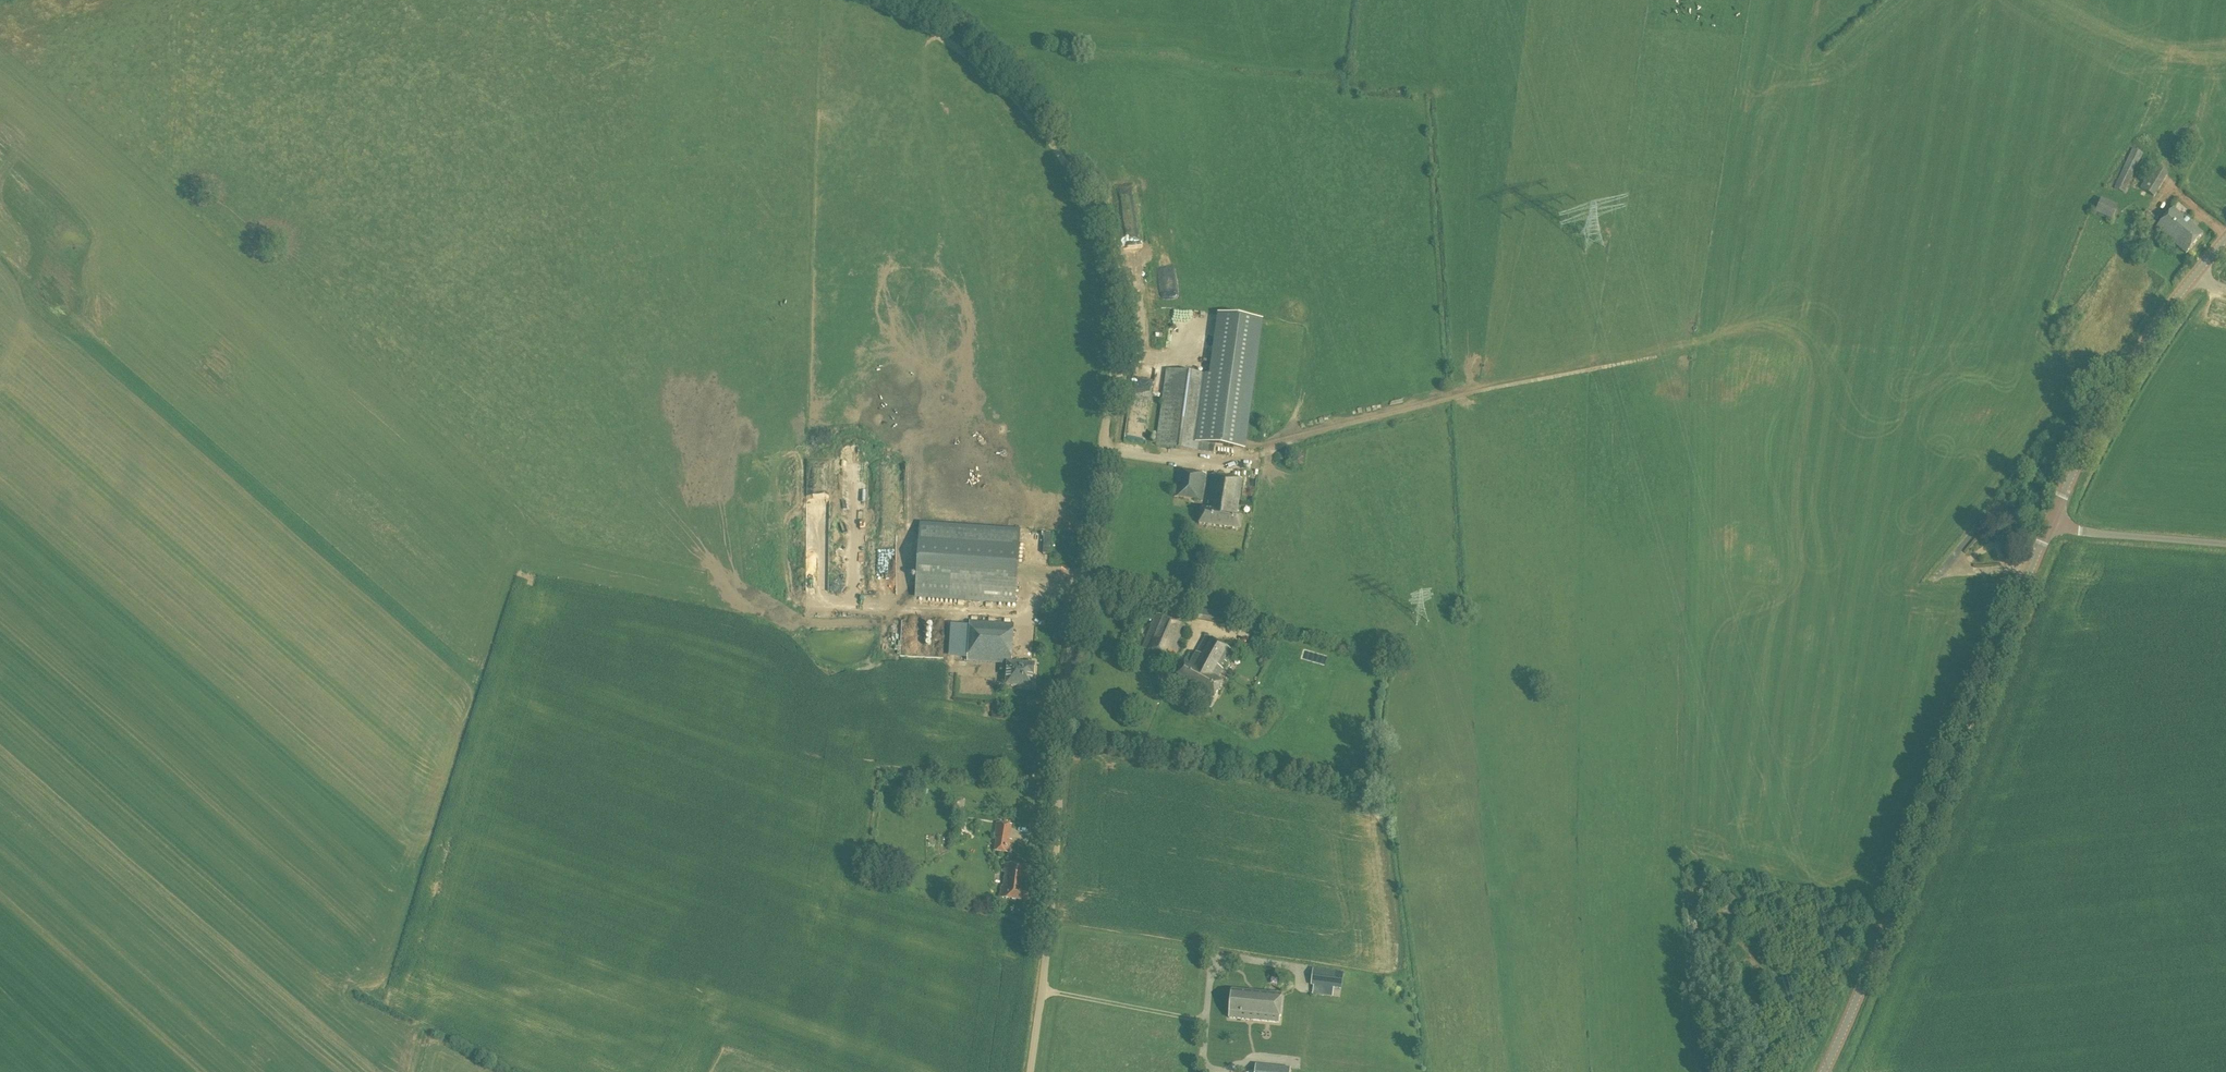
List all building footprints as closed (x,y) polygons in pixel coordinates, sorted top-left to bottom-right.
[(2124,193),(2143,153),(2132,148),(2114,188),(2124,193)] [(2154,197),(2168,173),(2153,165),(2139,188),(2154,197)] [(2186,254),(2203,234),(2173,208),(2156,228),(2186,254)] [(2148,228),(2157,218),(2147,210),(2138,220),(2148,228)] [(2136,252),(2144,239),(2135,234),(2127,247),(2136,252)] [(1134,279),(1150,275),(1149,268),(1132,273),(1134,279)] [(1213,376),(1203,451),(1213,453),(1214,444),(1242,448),(1260,319),(1219,314),(1211,376),(1213,376)] [(1213,376),(1211,376),(1166,369),(1156,445),(1203,451),(1213,376)] [(1141,378),(1139,390),(1146,391),(1148,379),(1141,378)] [(883,476),(899,477),(899,468),(883,468),(883,476)] [(1203,500),(1206,474),(1177,471),(1175,498),(1203,500)] [(1236,519),(1242,480),(1212,475),(1207,509),(1202,509),(1199,524),(1241,530),(1242,520),(1236,519)] [(1015,602),(1020,534),(921,527),(916,596),(1015,602)] [(1173,662),(1187,627),(1156,615),(1142,649),(1173,662)] [(1035,676),(1035,664),(1012,663),(1014,624),(970,621),(968,661),(1000,663),(1000,673),(1007,673),(1006,685),(1032,687),(1033,676),(1035,676)] [(1217,679),(1233,650),(1207,635),(1189,666),(1184,663),(1177,675),(1214,696),(1222,682),(1217,679)] [(1010,853),(1012,840),(1010,839),(1012,825),(996,822),(994,838),(996,838),(994,851),(1010,853)] [(1028,902),(1031,886),(1029,885),(1032,868),(1005,863),(1004,872),(1005,872),(1003,887),(1002,886),(1000,897),(1028,902)] [(1334,988),(1336,972),(1313,969),(1311,985),(1334,988)] [(1242,1005),(1280,1009),(1282,994),(1232,990),(1230,1005),(1242,1006),(1242,1005)] [(1279,1023),(1280,1009),(1242,1005),(1242,1006),(1230,1005),(1229,1019),(1279,1023)]
